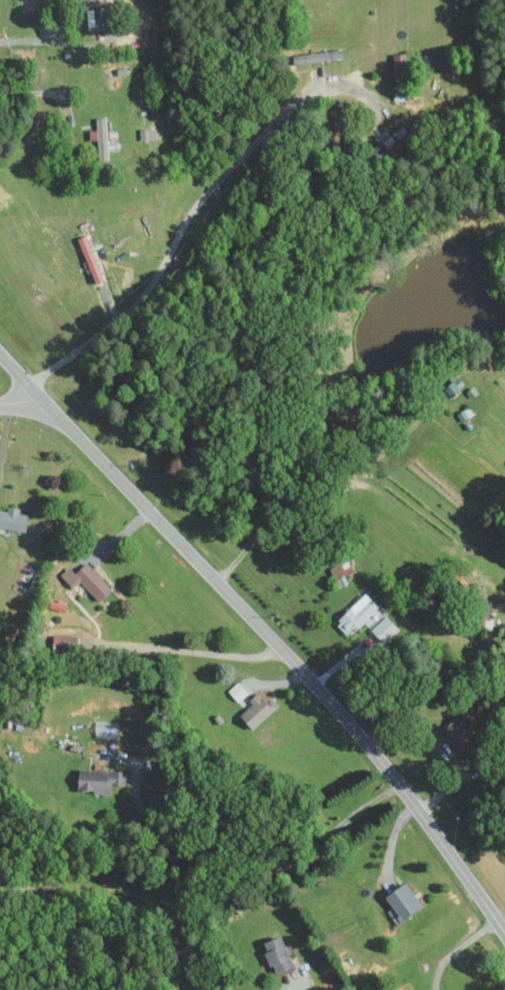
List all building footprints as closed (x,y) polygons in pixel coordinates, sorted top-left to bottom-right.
[(100,26),(99,9),(85,10),(86,27),(100,26)] [(292,62),(329,60),(328,52),(292,54),(292,62)] [(405,78),(405,53),(391,53),(392,78),(405,78)] [(97,160),(107,160),(106,117),(95,117),(97,160)] [(94,284),(103,280),(85,234),(76,238),(94,284)] [(5,507),(5,511),(0,510),(0,528),(24,531),(26,514),(18,513),(18,508),(5,507)] [(353,570),(347,559),(329,568),(334,579),(353,570)] [(98,601),(111,588),(86,562),(72,574),(98,601)] [(383,613),(365,594),(333,623),(346,637),(364,620),(370,626),(383,613)] [(369,630),(382,644),(397,629),(385,615),(369,630)] [(51,654),(73,655),(74,636),(51,635),(51,654)] [(251,729),(277,705),(270,697),(265,702),(258,695),(237,714),(251,729)] [(442,727),(465,749),(477,736),(454,715),(442,727)] [(123,784),(124,769),(76,768),(75,791),(110,792),(110,783),(123,784)] [(420,906),(405,880),(383,893),(398,919),(420,906)] [(261,940),(271,972),(290,966),(280,934),(261,940)]
